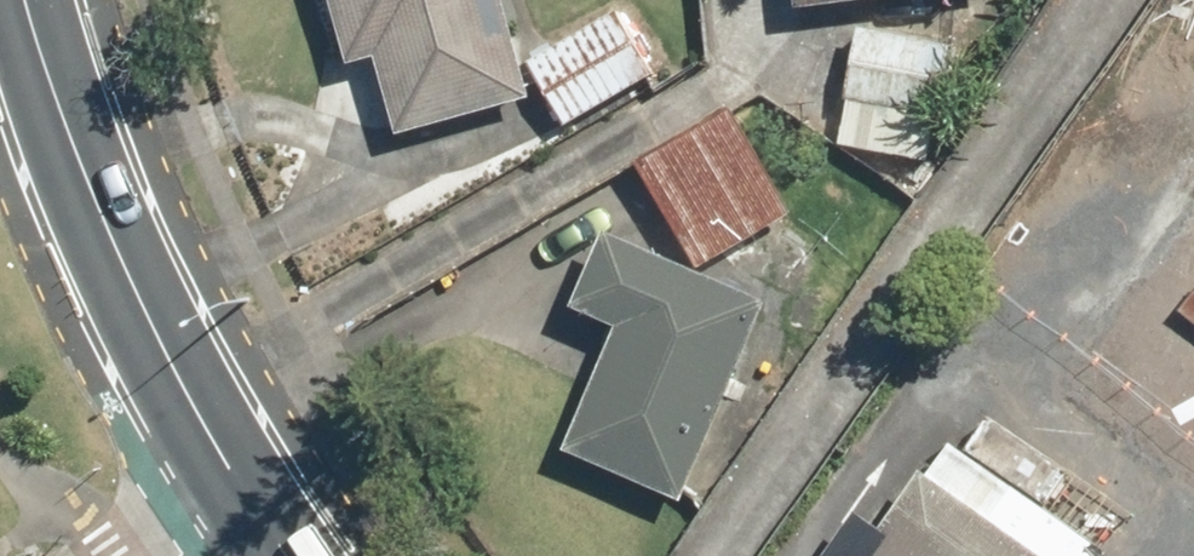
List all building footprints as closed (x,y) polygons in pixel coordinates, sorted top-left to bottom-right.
[(510,0),(337,0),(355,59),(381,52),(407,137),(539,97),(510,0)] [(661,75),(623,8),(536,58),(574,125),(661,75)] [(959,31),(861,28),(857,150),(954,154),(959,31)] [(751,113),(653,158),(700,258),(798,212),(751,113)] [(650,251),(650,252),(611,236),(585,299),(631,317),(577,449),(690,495),(770,300),(650,251)] [(937,479),(882,555),(1046,555),(937,479)]
